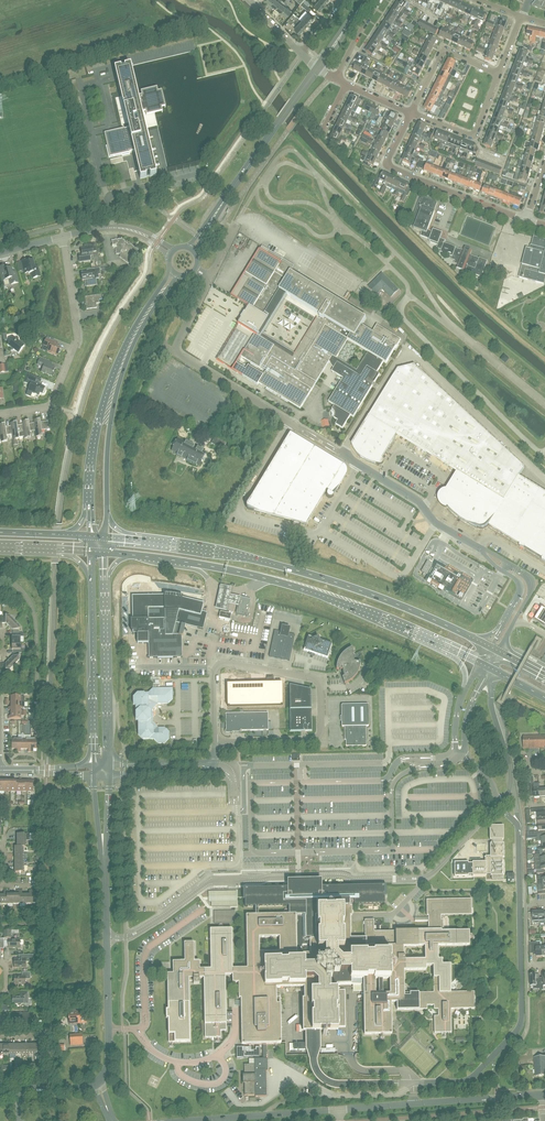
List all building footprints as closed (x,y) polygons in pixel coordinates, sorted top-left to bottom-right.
[(280,2),(275,8),(281,12),(285,6),(287,4),(289,1),(288,0),(285,0),(282,4),(280,2)] [(316,2),(314,5),(320,10),(324,5),(319,0),(313,0),(316,2)] [(408,14),(410,12),(406,10),(407,9),(404,7),(406,4),(400,0),(399,0),(396,6),(406,13),(408,14)] [(440,2),(440,3),(439,6),(439,5),(437,10),(440,11),(441,8),(442,9),(444,4),(446,5),(449,0),(441,0),(440,2)] [(453,0),(449,0),(446,5),(449,7),(447,11),(448,12),(447,14),(449,15),(455,1),(453,0)] [(544,11),(544,3),(537,0),(536,0),(531,5),(531,6),(544,11)] [(459,11),(462,4),(455,1),(449,15),(452,17),(454,13),(451,11),(453,8),(459,11)] [(468,7),(462,4),(459,11),(465,14),(468,7)] [(290,10),(285,6),(281,12),(286,16),(290,10)] [(406,13),(396,6),(392,11),(398,16),(400,13),(404,15),(404,14),(407,16),(408,14),(406,13)] [(471,17),(474,10),(468,7),(465,14),(471,17)] [(480,13),(474,10),(471,17),(477,19),(480,13)] [(398,16),(392,11),(388,17),(397,23),(401,26),(403,23),(399,21),(401,17),(398,16)] [(312,22),(314,20),(314,19),(313,18),(308,13),(303,18),(309,23),(310,21),(311,22),(312,22)] [(480,13),(477,19),(483,22),(487,16),(480,13)] [(295,17),(295,16),(294,17),(292,15),(287,21),(291,25),(294,22),(297,25),(294,27),(299,33),(300,32),(300,33),(301,33),(303,32),(303,30),(302,30),(304,28),(294,18),(295,17)] [(303,18),(301,20),(296,16),(295,16),(295,17),(294,18),(304,28),(309,23),(303,18)] [(397,23),(388,17),(384,23),(391,27),(393,24),(396,26),(397,23)] [(496,24),(488,20),(485,27),(488,29),(489,27),(490,25),(494,26),(497,27),(504,30),(505,27),(507,28),(508,24),(507,24),(507,23),(497,20),(496,24)] [(381,29),(393,37),(395,35),(392,32),(389,30),(391,27),(384,23),(381,29)] [(445,39),(449,33),(452,25),(449,24),(448,28),(445,27),(444,30),(442,30),(439,36),(445,39)] [(455,27),(454,31),(453,31),(451,34),(449,33),(445,39),(452,42),(458,28),(455,27)] [(504,30),(497,27),(494,34),(502,36),(504,30)] [(458,28),(452,42),(458,45),(461,38),(462,35),(459,33),(461,30),(458,28)] [(532,41),(534,30),(528,28),(526,35),(530,36),(529,41),(532,41)] [(389,37),(392,39),(393,37),(381,29),(377,34),(383,38),(386,40),(388,37),(389,37)] [(541,31),(534,30),(532,41),(532,43),(535,44),(537,38),(539,38),(541,31)] [(383,38),(377,34),(373,40),(380,44),(386,48),(388,46),(384,44),(385,43),(382,41),(383,38)] [(502,36),(494,34),(492,40),(499,43),(502,36)] [(420,39),(424,42),(427,43),(434,46),(437,40),(430,37),(428,40),(425,38),(425,39),(421,37),(420,39)] [(490,46),(497,49),(499,43),(492,40),(489,39),(484,37),(483,40),(488,41),(487,42),(491,43),(490,46)] [(461,38),(458,45),(464,48),(467,41),(461,38)] [(380,44),(373,40),(369,45),(376,50),(379,51),(381,48),(385,51),(386,48),(380,44)] [(467,41),(464,48),(470,51),(473,44),(467,41)] [(395,50),(399,54),(406,47),(402,43),(395,50)] [(434,46),(427,43),(424,49),(431,52),(434,46)] [(372,55),(376,50),(369,45),(366,51),(372,55)] [(481,46),(478,45),(476,51),(483,54),(483,55),(486,56),(485,59),(492,62),(494,56),(487,53),(484,52),(480,50),(481,48),(481,46)] [(487,53),(494,56),(497,49),(490,46),(488,50),(485,48),(485,49),(481,48),(480,50),(484,52),(487,53)] [(424,49),(421,55),(428,59),(431,52),(424,49)] [(530,58),(526,57),(528,53),(521,51),(518,57),(532,62),(533,60),(529,58),(530,58)] [(358,62),(357,64),(357,63),(353,70),(360,74),(363,67),(360,65),(362,62),(365,64),(367,60),(368,58),(358,53),(354,59),(358,62)] [(398,70),(407,55),(404,53),(395,67),(398,70)] [(428,59),(421,55),(418,61),(424,65),(428,59)] [(516,63),(523,66),(524,63),(527,64),(531,65),(532,62),(518,57),(516,63)] [(457,72),(452,69),(455,63),(448,60),(445,66),(457,72)] [(409,62),(407,64),(421,71),(424,65),(418,61),(416,64),(413,63),(413,64),(409,62)] [(525,70),(522,69),(523,66),(516,63),(513,70),(520,72),(528,75),(531,77),(532,74),(525,71),(525,70)] [(410,68),(407,75),(411,77),(413,74),(418,77),(421,71),(407,64),(406,66),(410,68)] [(121,68),(114,69),(121,96),(115,97),(121,121),(122,121),(124,129),(104,133),(107,145),(106,145),(109,157),(121,154),(122,156),(130,154),(130,152),(133,151),(140,179),(146,177),(146,176),(150,175),(150,176),(156,175),(144,124),(142,124),(141,117),(142,116),(142,112),(145,111),(146,115),(162,111),(162,108),(165,107),(162,91),(158,91),(157,88),(141,91),(142,95),(138,96),(130,65),(124,67),(124,68),(121,69),(121,68)] [(366,77),(372,80),(379,66),(376,65),(374,69),(377,70),(375,73),(369,70),(366,77)] [(379,66),(372,80),(378,83),(381,76),(378,75),(380,71),(379,71),(381,67),(379,66)] [(457,72),(445,66),(442,72),(449,75),(452,77),(454,73),(456,74),(457,72)] [(360,74),(366,77),(369,70),(363,67),(360,74)] [(511,76),(518,79),(519,76),(523,77),(523,76),(527,77),(528,75),(520,72),(513,70),(512,72),(511,72),(510,74),(510,75),(511,75),(511,76)] [(449,75),(442,72),(439,78),(446,81),(449,75)] [(387,79),(381,76),(378,83),(384,86),(387,79)] [(508,82),(523,88),(524,85),(520,84),(520,83),(517,82),(518,79),(511,76),(508,82)] [(449,83),(446,81),(439,78),(436,84),(446,89),(449,83)] [(75,106),(82,104),(76,79),(68,81),(75,106)] [(393,82),(387,79),(384,86),(390,89),(393,82)] [(393,91),(396,92),(399,85),(393,82),(390,89),(389,90),(390,91),(392,92),(393,92),(393,91)] [(522,91),(523,88),(508,82),(506,89),(513,91),(515,85),(519,87),(518,89),(522,91)] [(446,89),(436,84),(433,90),(440,93),(443,95),(446,89)] [(405,89),(399,85),(396,92),(402,95),(405,89)] [(406,89),(405,89),(402,95),(405,97),(404,98),(406,99),(407,98),(408,99),(411,92),(412,91),(410,90),(409,91),(406,89)] [(503,95),(511,98),(518,100),(519,98),(512,95),(513,91),(506,89),(503,95)] [(440,93),(433,90),(430,96),(437,99),(440,93)] [(518,100),(511,98),(503,95),(501,101),(508,104),(509,101),(513,103),(513,102),(517,103),(518,100)] [(349,100),(348,102),(355,106),(358,107),(360,104),(357,103),(358,100),(351,96),(351,97),(350,96),(349,96),(348,99),(348,100),(349,100)] [(441,105),(436,102),(437,99),(430,96),(427,102),(436,107),(437,107),(439,108),(441,105)] [(500,104),(499,107),(513,113),(514,111),(510,109),(510,108),(507,107),(508,104),(501,101),(500,101),(499,102),(498,103),(499,104),(500,104)] [(355,106),(348,102),(345,109),(352,112),(355,114),(358,108),(358,107),(355,106)] [(433,113),(436,107),(427,102),(424,108),(433,113)] [(512,116),(513,113),(499,107),(496,114),(503,117),(506,111),(509,112),(508,114),(512,116)] [(342,115),(349,118),(356,122),(358,119),(354,117),(355,114),(352,112),(345,109),(342,115)] [(390,114),(387,120),(394,123),(397,117),(390,114)] [(496,114),(494,120),(508,126),(509,123),(505,121),(502,120),(503,117),(496,114)] [(346,124),(347,121),(351,123),(351,122),(355,124),(356,122),(349,118),(342,115),(339,121),(346,124)] [(544,125),(544,119),(540,118),(538,117),(536,124),(544,126),(544,125)] [(381,124),(391,129),(394,123),(387,120),(383,118),(382,121),(383,122),(381,124)] [(500,126),(503,127),(507,128),(508,126),(494,120),(491,127),(498,129),(500,126)] [(346,124),(339,121),(336,127),(343,130),(346,124)] [(416,129),(423,133),(426,126),(419,123),(416,129)] [(374,129),(378,131),(381,132),(388,136),(391,129),(381,124),(380,128),(376,126),(375,128),(374,129)] [(543,133),(544,126),(536,124),(534,130),(531,129),(531,130),(534,130),(543,133)] [(343,130),(336,127),(333,133),(340,136),(343,130)] [(489,133),(496,136),(503,138),(504,136),(500,134),(500,133),(497,132),(498,129),(491,127),(489,133)] [(423,133),(416,129),(413,135),(420,138),(423,133)] [(529,136),(541,139),(543,133),(534,130),(531,130),(529,136)] [(381,132),(378,131),(377,133),(375,136),(379,138),(378,138),(385,142),(388,136),(381,132)] [(441,141),(444,134),(438,132),(437,134),(434,133),(432,139),(435,140),(436,139),(439,140),(437,143),(437,144),(436,147),(438,148),(441,141)] [(340,136),(333,133),(330,139),(340,144),(342,140),(346,142),(347,140),(343,138),(340,136)] [(503,138),(496,136),(489,133),(486,139),(494,142),(495,139),(498,140),(502,141),(503,138)] [(368,141),(372,143),(382,148),(385,142),(378,138),(377,141),(374,139),(373,140),(370,138),(370,137),(363,134),(362,137),(369,140),(368,141)] [(450,136),(444,134),(441,141),(438,148),(439,148),(437,151),(440,152),(443,145),(443,146),(445,142),(448,143),(450,136)] [(420,138),(413,135),(411,142),(418,145),(419,141),(422,143),(423,140),(420,138)] [(450,148),(449,152),(448,155),(450,156),(453,149),(454,146),(457,139),(450,136),(448,143),(451,145),(450,148)] [(541,139),(529,136),(529,138),(529,139),(532,140),(531,143),(540,145),(541,139)] [(460,148),(463,141),(457,139),(454,146),(453,149),(450,156),(454,158),(455,155),(454,155),(457,147),(460,148)] [(483,145),(484,145),(491,148),(494,142),(486,139),(485,142),(484,142),(483,144),(483,145)] [(379,154),(382,148),(372,143),(368,141),(367,144),(371,145),(370,145),(374,147),(372,150),(379,154)] [(466,151),(469,144),(463,141),(460,148),(459,151),(463,153),(461,157),(464,158),(466,151)] [(418,145),(411,142),(408,148),(415,151),(418,145)] [(524,148),(527,149),(529,149),(536,151),(538,152),(540,145),(531,143),(528,142),(527,145),(525,144),(524,148)] [(476,146),(469,144),(466,151),(464,158),(467,159),(469,152),(473,153),(472,156),(475,157),(478,150),(475,149),(476,146)] [(414,154),(415,151),(408,148),(405,154),(419,160),(422,161),(423,162),(424,159),(416,156),(417,155),(414,154)] [(525,155),(534,158),(536,151),(529,149),(527,149),(525,155)] [(376,160),(379,154),(372,150),(371,154),(368,152),(368,153),(366,155),(369,157),(376,160)] [(373,166),(376,160),(369,157),(366,155),(362,153),(361,156),(368,160),(366,163),(365,162),(363,165),(370,168),(371,165),(373,166)] [(419,160),(405,154),(402,160),(409,163),(411,160),(414,162),(414,161),(418,163),(416,167),(419,168),(422,169),(425,163),(423,162),(422,161),(419,160)] [(525,155),(523,162),(532,164),(534,158),(525,155)] [(532,164),(523,162),(519,161),(517,167),(522,168),(530,171),(531,170),(532,171),(533,167),(531,167),(532,164)] [(201,162),(170,169),(171,173),(202,166),(201,162)] [(442,170),(439,169),(436,176),(442,178),(446,168),(448,164),(445,163),(442,170)] [(430,174),(433,167),(426,164),(424,171),(430,174)] [(439,169),(433,167),(430,174),(436,176),(439,169)] [(442,178),(448,181),(451,174),(448,172),(449,169),(446,168),(442,178)] [(520,175),(529,177),(530,171),(522,168),(521,171),(517,169),(515,173),(520,175)] [(463,178),(461,177),(463,172),(459,170),(458,173),(455,183),(461,185),(463,178)] [(386,183),(389,176),(386,175),(387,174),(384,172),(383,174),(383,173),(382,176),(378,175),(372,188),(376,190),(379,182),(382,184),(381,185),(382,185),(378,193),(381,194),(386,183)] [(455,175),(451,174),(448,181),(455,183),(458,173),(456,172),(455,175)] [(518,181),(527,184),(529,177),(520,175),(518,181)] [(395,179),(389,176),(386,183),(381,194),(383,195),(387,187),(390,189),(395,179)] [(467,180),(463,178),(461,185),(467,188),(471,177),(468,176),(467,180)] [(471,177),(467,188),(473,190),(476,183),(472,182),(474,178),(471,177)] [(392,195),(395,196),(401,182),(395,179),(390,189),(394,191),(392,195)] [(403,202),(406,196),(403,195),(408,185),(401,182),(395,196),(397,197),(399,193),(402,195),(401,198),(400,201),(401,201),(403,202)] [(482,185),(476,183),(473,190),(479,192),(482,185)] [(488,196),(490,189),(484,186),(482,193),(488,196)] [(493,199),(497,191),(490,189),(488,196),(491,197),(490,198),(493,199)] [(497,191),(493,199),(497,200),(497,199),(500,200),(503,193),(497,191)] [(509,196),(506,202),(512,205),(516,194),(510,192),(509,196)] [(503,193),(500,200),(506,202),(509,196),(503,193)] [(519,207),(520,203),(523,204),(524,200),(522,199),(522,197),(522,196),(516,194),(512,205),(519,207)] [(427,233),(428,230),(435,211),(434,211),(437,202),(421,196),(410,224),(414,226),(414,228),(422,231),(427,233)] [(441,238),(442,233),(442,234),(440,233),(440,231),(436,230),(435,231),(433,231),(434,230),(433,230),(432,232),(428,230),(427,233),(422,231),(420,236),(430,239),(429,241),(431,242),(430,242),(438,245),(436,248),(441,250),(441,252),(452,256),(451,259),(455,261),(454,263),(458,264),(456,268),(464,271),(464,270),(466,271),(465,274),(473,277),(474,274),(481,277),(487,261),(479,258),(470,255),(472,250),(464,247),(463,251),(462,251),(460,250),(456,248),(456,247),(444,243),(445,242),(445,240),(441,238)] [(544,281),(544,240),(534,237),(530,249),(526,248),(522,265),(519,277),(523,278),(523,279),(544,284),(544,281)] [(128,264),(138,250),(129,244),(128,245),(125,242),(122,239),(112,241),(112,246),(113,246),(113,248),(115,248),(116,254),(120,254),(121,255),(119,257),(128,264)] [(90,256),(93,255),(92,252),(96,251),(96,247),(94,247),(93,243),(83,245),(84,248),(81,248),(82,254),(78,255),(79,262),(90,260),(90,256)] [(246,320),(242,326),(239,324),(240,322),(239,322),(238,324),(255,334),(233,370),(243,376),(258,385),(259,383),(264,387),(270,390),(272,391),(277,395),(281,397),(285,399),(287,400),(300,409),(301,407),(302,406),(306,399),(307,397),(310,393),(311,392),(314,386),(315,384),(319,378),(320,377),(322,373),(326,366),(329,362),(335,365),(332,371),(337,375),(342,377),(343,378),(336,390),(335,391),(330,399),(329,402),(334,405),(332,409),(334,411),(335,413),(335,416),(334,418),(338,420),(335,424),(343,428),(351,415),(353,417),(373,385),(364,380),(366,377),(375,382),(380,374),(377,372),(383,362),(386,363),(389,359),(390,356),(394,351),(396,347),(401,340),(377,325),(372,332),(367,329),(362,326),(366,318),(355,311),(291,272),(295,266),(262,246),(248,269),(239,283),(240,283),(232,296),(249,306),(247,309),(251,311),(247,317),(246,317),(245,318),(245,319),(246,320)] [(28,259),(21,261),(24,273),(28,272),(29,274),(31,273),(32,278),(40,276),(37,266),(34,267),(33,260),(29,261),(28,259)] [(4,286),(18,283),(15,271),(12,272),(11,268),(7,269),(6,265),(0,267),(0,271),(4,286)] [(97,285),(96,278),(99,278),(99,274),(101,274),(100,268),(88,270),(88,273),(81,274),(82,280),(84,280),(85,284),(84,284),(85,284),(85,286),(85,287),(97,285)] [(399,290),(382,273),(368,287),(376,295),(382,289),(391,298),(399,290)] [(82,305),(86,305),(86,309),(97,308),(96,303),(100,303),(99,298),(102,298),(101,294),(81,297),(82,305)] [(371,315),(374,310),(361,302),(361,301),(352,296),(349,301),(371,315)] [(201,354),(228,306),(215,299),(188,347),(201,354)] [(292,331),(286,343),(291,345),(297,334),(292,331)] [(10,341),(7,345),(11,348),(10,349),(11,351),(13,351),(13,350),(18,354),(24,346),(19,342),(18,337),(14,338),(13,337),(13,338),(10,338),(10,341)] [(58,343),(53,341),(46,338),(43,346),(49,348),(47,352),(57,356),(60,348),(57,347),(58,343)] [(55,368),(51,366),(52,363),(40,358),(37,365),(44,367),(42,372),(51,376),(55,368)] [(397,434),(398,434),(457,471),(456,473),(446,489),(443,490),(441,492),(439,494),(438,497),(438,500),(438,502),(440,505),(442,507),(445,508),(446,507),(447,506),(450,510),(454,513),(460,519),(470,525),(477,529),(480,529),(482,529),(485,529),(487,528),(489,526),(510,539),(541,489),(519,476),(524,467),(414,365),(398,369),(352,444),(354,450),(357,454),(361,458),(366,461),(371,463),(376,464),(378,465),(380,465),(382,464),(383,463),(383,461),(382,460),(382,459),(397,434)] [(29,382),(31,383),(27,395),(31,397),(32,394),(38,396),(39,393),(42,394),(43,394),(44,394),(45,393),(46,391),(46,390),(45,389),(44,388),(39,386),(42,380),(28,374),(24,382),(28,384),(29,382)] [(34,423),(35,431),(36,437),(42,436),(42,430),(46,429),(48,421),(41,422),(40,419),(34,420),(34,423)] [(24,437),(24,438),(31,437),(30,431),(35,431),(34,423),(29,424),(28,421),(22,421),(22,425),(24,437)] [(24,437),(22,425),(17,425),(17,422),(10,423),(11,426),(12,435),(13,445),(17,445),(16,439),(23,438),(22,437),(24,437)] [(11,426),(5,427),(5,424),(0,424),(0,436),(0,439),(1,442),(7,441),(6,435),(12,435),(11,426)] [(247,509),(248,509),(276,517),(306,525),(326,492),(333,496),(346,475),(346,474),(347,473),(347,472),(347,471),(346,470),(346,469),(346,468),(345,467),(344,466),(343,465),(289,434),(267,471),(246,505),(246,506),(246,507),(246,508),(247,508),(247,509)] [(214,438),(211,443),(223,449),(226,444),(214,438)] [(182,441),(178,439),(172,450),(177,453),(177,455),(176,455),(181,458),(181,457),(187,460),(196,465),(196,464),(199,466),(206,452),(203,451),(203,450),(197,447),(197,448),(194,446),(195,446),(186,441),(185,442),(182,440),(182,441)] [(541,489),(510,539),(544,560),(544,492),(541,489)] [(427,579),(451,594),(452,592),(454,592),(461,580),(459,580),(461,578),(455,575),(456,574),(449,570),(448,571),(436,564),(427,579)] [(231,588),(220,586),(216,609),(226,611),(228,602),(238,604),(239,597),(229,595),(231,588)] [(138,643),(148,643),(149,658),(182,657),(182,635),(180,635),(180,629),(181,624),(203,629),(207,612),(202,611),(204,603),(176,596),(176,597),(170,596),(170,595),(132,596),(132,634),(138,634),(138,643)] [(239,597),(238,604),(236,613),(247,616),(251,600),(239,597)] [(534,619),(544,626),(544,609),(542,607),(540,609),(540,610),(539,612),(537,614),(534,619)] [(219,617),(230,620),(231,617),(231,614),(220,611),(219,615),(219,617)] [(5,623),(9,626),(14,621),(9,616),(5,616),(2,616),(2,623),(5,623)] [(12,630),(12,633),(19,633),(19,630),(19,626),(14,621),(9,626),(12,630)] [(281,632),(274,631),(269,656),(289,661),(295,635),(288,633),(289,630),(288,628),(284,627),(282,628),(281,632)] [(23,637),(23,633),(19,633),(12,633),(12,637),(12,643),(21,643),(21,637),(23,637)] [(315,638),(314,638),(308,636),(303,650),(310,652),(309,654),(311,655),(316,639),(315,638)] [(316,639),(311,655),(314,656),(315,654),(327,658),(332,644),(320,640),(318,637),(315,638),(316,639)] [(12,650),(12,653),(19,653),(30,653),(30,650),(21,650),(21,643),(12,643),(12,650)] [(354,654),(352,648),(351,648),(349,649),(348,649),(347,650),(346,651),(345,652),(344,653),(343,654),(342,655),(341,656),(340,657),(339,658),(339,660),(338,661),(337,662),(337,664),(337,665),(336,666),(336,668),(336,669),(337,669),(337,671),(337,672),(337,673),(337,675),(337,676),(338,677),(338,679),(339,680),(342,678),(344,684),(346,683),(347,683),(348,682),(350,681),(351,680),(352,679),(353,679),(354,678),(355,676),(356,675),(357,674),(357,673),(358,672),(359,670),(359,669),(359,668),(360,666),(360,665),(360,663),(360,662),(354,662),(354,661),(354,659),(354,658),(353,657),(353,656),(353,655),(354,654)] [(12,656),(9,660),(15,665),(19,660),(19,656),(19,653),(12,653),(12,656)] [(1,663),(1,670),(1,674),(6,674),(6,670),(9,670),(15,665),(9,660),(6,663),(1,663)] [(282,683),(227,684),(227,706),(283,705),(282,683)] [(290,731),(301,731),(301,728),(303,728),(303,729),(305,731),(307,731),(308,730),(312,730),(311,690),(310,690),(310,687),(304,687),(304,688),(289,685),(290,731)] [(168,703),(173,699),(173,687),(153,688),(148,692),(137,693),(133,697),(133,704),(137,708),(137,710),(135,713),(135,719),(140,724),(140,726),(138,728),(138,735),(142,739),(154,739),(158,743),(165,743),(169,738),(169,732),(164,727),(158,727),(151,721),(153,719),(153,712),(151,710),(157,703),(168,703)] [(347,746),(366,746),(367,745),(366,726),(368,726),(369,725),(369,705),(368,704),(342,705),(341,706),(341,726),(342,727),(344,727),(344,736),(345,736),(346,745),(347,746)] [(232,733),(232,732),(240,732),(242,732),(242,731),(268,730),(268,713),(225,713),(226,730),(225,730),(225,732),(226,733),(230,732),(230,733),(232,733)] [(540,740),(540,736),(523,736),(524,748),(541,748),(540,744),(541,744),(541,740),(540,740)] [(35,783),(35,780),(32,780),(32,781),(27,781),(27,791),(33,791),(33,783),(35,783)] [(533,783),(530,783),(530,790),(534,790),(534,797),(540,797),(539,784),(533,784),(533,783)] [(537,809),(531,809),(532,812),(537,812),(537,819),(544,819),(544,813),(541,813),(541,808),(537,809)] [(538,825),(538,831),(527,832),(527,835),(543,834),(543,831),(544,831),(544,825),(538,825)] [(484,857),(484,861),(472,862),(472,876),(486,875),(486,874),(490,874),(490,875),(491,875),(492,879),(503,879),(503,875),(504,875),(504,861),(503,861),(503,857),(504,857),(503,843),(502,843),(502,839),(503,839),(503,826),(489,826),(489,840),(491,840),(491,844),(490,844),(490,856),(485,856),(485,857),(484,857)] [(544,844),(544,837),(543,837),(543,834),(527,835),(527,839),(536,838),(537,841),(542,841),(542,844),(544,844)] [(542,844),(542,847),(537,848),(537,851),(536,851),(536,855),(542,854),(544,854),(544,851),(544,850),(544,844),(542,844)] [(536,855),(535,855),(536,858),(540,858),(541,864),(544,863),(544,857),(542,857),(542,854),(536,855)] [(536,867),(537,873),(544,873),(543,870),(544,869),(544,863),(541,864),(541,867),(536,867)] [(465,884),(470,879),(454,864),(438,880),(444,886),(449,881),(451,883),(454,880),(458,884),(461,881),(465,884)] [(538,885),(544,884),(544,878),(544,875),(537,875),(537,879),(538,885)] [(267,1062),(267,1058),(266,1058),(266,1044),(281,1043),(280,996),(276,996),(276,988),(304,987),(304,999),(302,999),(303,1032),(338,1031),(338,1027),(346,1027),(345,990),(337,990),(337,985),(363,984),(364,1034),(392,1034),(391,1002),(397,1002),(397,1010),(427,1009),(427,1005),(434,1005),(434,1009),(438,1009),(438,1016),(434,1016),(434,1033),(451,1033),(451,1009),(475,1008),(474,991),(451,992),(450,964),(442,964),(442,959),(438,959),(438,946),(470,945),(469,931),(444,931),(443,920),(441,920),(441,915),(472,915),(471,898),(426,899),(427,916),(428,916),(428,930),(374,931),(374,929),(371,929),(371,927),(368,927),(368,929),(365,929),(365,938),(350,938),(350,916),(352,916),(352,906),(350,906),(350,900),(354,900),(354,904),(385,904),(384,896),(386,896),(386,885),(320,887),(302,888),(302,882),(295,882),(295,888),(289,888),(289,887),(243,888),(243,899),(245,899),(245,907),(255,906),(255,915),(246,915),(247,968),(232,968),(232,929),(210,929),(211,969),(199,969),(199,961),(194,961),(194,942),(184,943),(185,961),(173,961),(173,973),(167,973),(168,1009),(166,1009),(166,1019),(168,1018),(168,1042),(190,1042),(189,978),(193,978),(193,984),(200,984),(200,978),(204,978),(205,1038),(221,1037),(221,1031),(226,1031),(225,975),(232,975),(232,983),(238,983),(239,999),(241,999),(242,1044),(263,1044),(263,1059),(254,1059),(255,1064),(244,1064),(244,1075),(243,1075),(243,1083),(244,1083),(245,1095),(255,1095),(255,1096),(266,1096),(266,1093),(266,1089),(266,1085),(266,1082),(266,1078),(266,1074),(266,1071),(267,1071),(267,1068),(267,1065),(267,1062)] [(214,911),(214,923),(235,923),(235,910),(214,911)] [(539,923),(538,911),(537,910),(533,911),(533,912),(532,912),(533,919),(529,919),(530,926),(533,926),(533,923),(539,923)] [(8,939),(8,948),(20,948),(20,944),(23,944),(23,943),(23,941),(22,940),(20,940),(20,939),(8,939)] [(529,945),(532,945),(533,952),(533,948),(536,948),(537,957),(543,956),(542,947),(541,942),(541,941),(535,941),(535,942),(529,943),(529,945)] [(34,962),(33,954),(22,954),(22,958),(14,958),(14,968),(26,967),(26,962),(34,962)] [(30,979),(30,972),(22,972),(22,976),(14,976),(14,984),(25,984),(25,979),(30,979)] [(540,989),(539,981),(536,981),(536,974),(530,974),(530,986),(533,986),(534,989),(540,989)] [(24,1003),(27,1003),(27,992),(18,992),(19,997),(13,997),(13,1004),(18,1004),(19,1006),(22,1004),(24,1004),(24,1003)] [(69,1007),(69,1012),(68,1012),(69,1024),(75,1023),(78,1023),(77,1013),(78,1013),(78,1011),(77,1007),(69,1007)] [(77,1013),(78,1023),(87,1023),(86,1010),(78,1011),(78,1013),(77,1013)] [(12,1013),(12,1016),(12,1019),(9,1019),(9,1026),(16,1026),(16,1022),(29,1022),(29,1013),(12,1013)] [(70,1040),(70,1046),(83,1045),(82,1034),(79,1034),(79,1040),(70,1040)] [(41,1044),(34,1044),(34,1053),(34,1056),(41,1056),(41,1062),(44,1062),(44,1053),(41,1053),(41,1044)] [(534,1057),(535,1076),(544,1075),(544,1057),(534,1057)]
